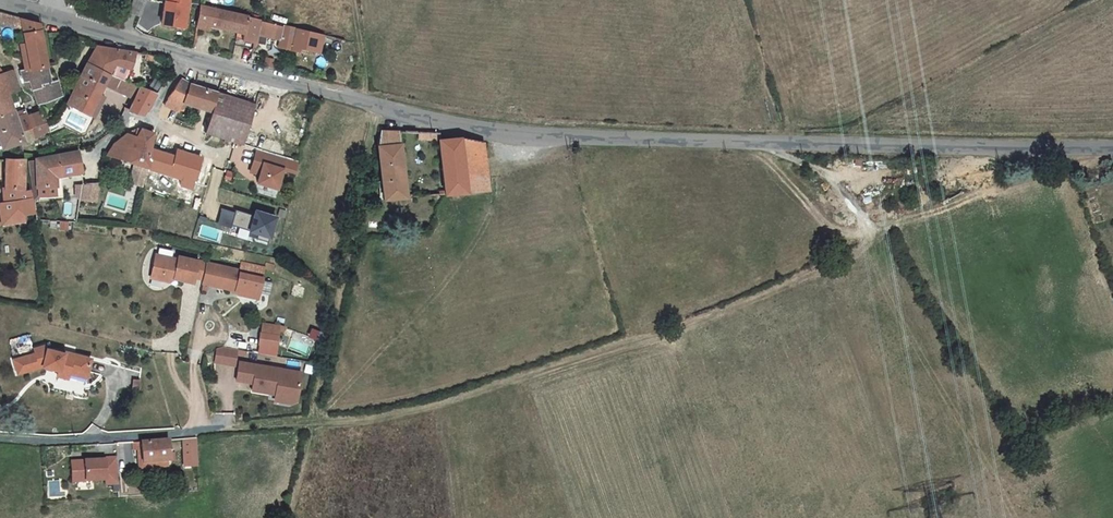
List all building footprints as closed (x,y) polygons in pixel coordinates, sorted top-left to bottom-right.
[(135,0),(122,0),(116,14),(128,17),(135,0)] [(177,0),(158,0),(156,0),(155,0),(150,22),(172,26),(177,0)] [(232,11),(188,2),(184,24),(201,28),(204,20),(229,26),(232,11)] [(232,11),(229,26),(228,32),(240,35),(242,24),(244,14),(232,11)] [(23,28),(21,18),(0,12),(0,22),(23,28)] [(244,14),(242,24),(250,26),(250,29),(269,33),(269,40),(282,43),(285,32),(291,34),(291,38),(313,43),(316,28),(244,14)] [(25,68),(47,64),(39,23),(21,18),(23,28),(25,42),(28,61),(24,63),(25,68)] [(20,43),(24,63),(28,61),(25,42),(20,43)] [(98,46),(89,63),(110,75),(116,65),(132,68),(136,52),(98,46)] [(89,63),(69,102),(88,113),(110,75),(89,63)] [(31,80),(38,101),(62,95),(58,79),(51,79),(47,64),(25,68),(21,69),(24,80),(24,81),(31,80)] [(13,70),(17,82),(24,80),(21,69),(14,70),(13,70)] [(14,109),(13,105),(9,92),(17,89),(18,88),(17,82),(13,70),(7,71),(2,72),(0,73),(0,113),(14,109)] [(184,104),(209,111),(215,90),(187,83),(179,79),(168,97),(184,104)] [(157,91),(142,85),(129,109),(144,113),(157,91)] [(226,138),(237,97),(215,90),(209,111),(203,132),(226,138)] [(168,97),(163,106),(178,112),(180,107),(182,108),(184,104),(168,97)] [(226,138),(240,141),(252,101),(237,97),(226,138)] [(22,111),(20,103),(13,105),(14,109),(16,113),(22,111)] [(0,113),(0,140),(2,146),(33,136),(29,123),(20,125),(16,113),(14,109),(0,113)] [(22,111),(16,113),(20,125),(29,123),(29,122),(30,120),(26,110),(22,111)] [(29,123),(33,136),(47,129),(46,123),(43,117),(42,114),(30,120),(29,122),(29,123)] [(109,143),(104,154),(132,163),(127,181),(139,184),(144,166),(147,147),(149,131),(136,127),(134,134),(125,131),(124,132),(116,138),(111,141),(109,143)] [(393,143),(391,131),(371,132),(371,145),(388,144),(393,143)] [(478,183),(473,138),(454,134),(452,134),(427,136),(435,190),(478,183)] [(390,174),(388,144),(371,145),(375,197),(397,194),(395,174),(390,174)] [(153,149),(147,147),(144,166),(179,177),(178,184),(189,186),(197,157),(173,150),(172,154),(153,149)] [(35,186),(33,186),(34,197),(57,197),(56,175),(61,174),(81,169),(76,148),(35,159),(35,186)] [(284,170),(287,158),(259,150),(254,168),(263,171),(261,177),(259,183),(279,190),(285,171),(284,170)] [(3,158),(5,186),(2,187),(3,200),(0,201),(0,224),(23,220),(22,214),(31,211),(29,197),(22,198),(22,191),(23,190),(21,158),(3,158)] [(263,171),(254,168),(252,174),(261,177),(263,171)] [(87,199),(89,181),(76,182),(74,197),(87,199)] [(232,224),(236,212),(223,207),(218,223),(231,227),(232,224)] [(277,216),(257,210),(255,215),(237,209),(236,212),(232,224),(250,230),(259,232),(257,237),(269,241),(277,216)] [(187,270),(195,272),(199,256),(171,249),(170,252),(148,246),(143,269),(160,274),(165,271),(185,276),(187,270)] [(199,256),(195,272),(194,276),(227,285),(229,288),(249,293),(254,273),(232,267),(232,264),(199,256)] [(275,323),(258,320),(254,347),(272,350),(275,323)] [(210,341),(205,343),(203,356),(222,359),(225,343),(210,341)] [(83,375),(87,359),(61,352),(59,354),(46,350),(46,346),(32,352),(33,355),(13,362),(17,373),(42,365),(54,369),(55,374),(65,378),(66,374),(76,377),(78,373),(83,375)] [(242,376),(240,383),(258,386),(258,384),(264,385),(264,387),(279,389),(280,389),(286,385),(289,364),(227,355),(225,374),(242,376)] [(173,438),(176,465),(188,464),(185,436),(173,438)] [(158,462),(156,441),(131,443),(133,461),(158,462)] [(107,457),(95,458),(95,460),(62,463),(64,483),(97,480),(97,484),(109,483),(107,457)]
